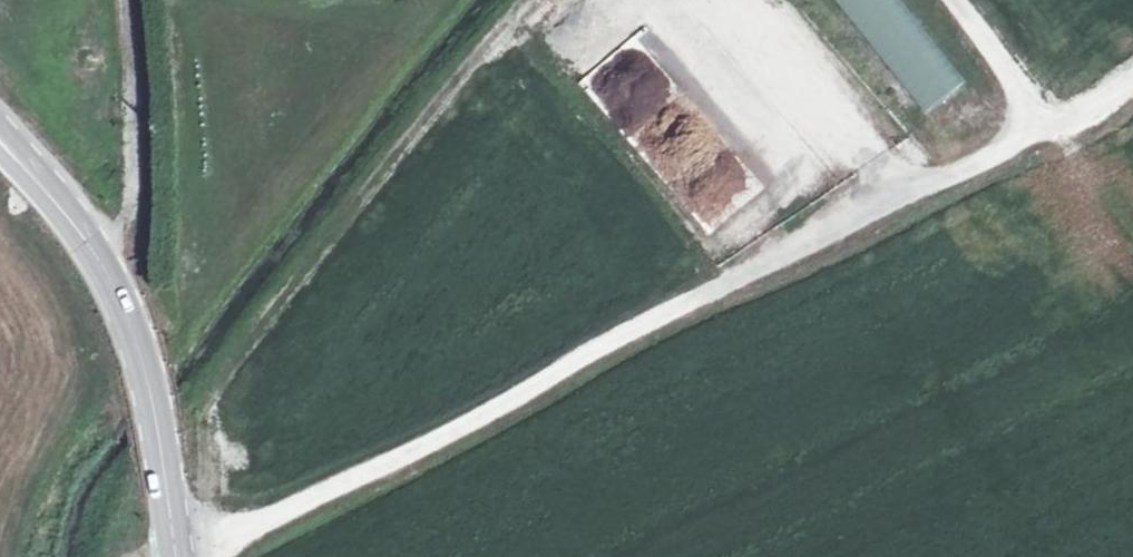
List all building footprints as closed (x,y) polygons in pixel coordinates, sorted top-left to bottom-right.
[(735,258),(774,224),(583,0),(557,0),(532,21),(735,258)] [(791,224),(831,190),(669,0),(600,0),(791,224)] [(845,180),(885,146),(761,0),(692,0),(845,180)] [(924,115),(965,82),(900,0),(832,0),(924,115)]
